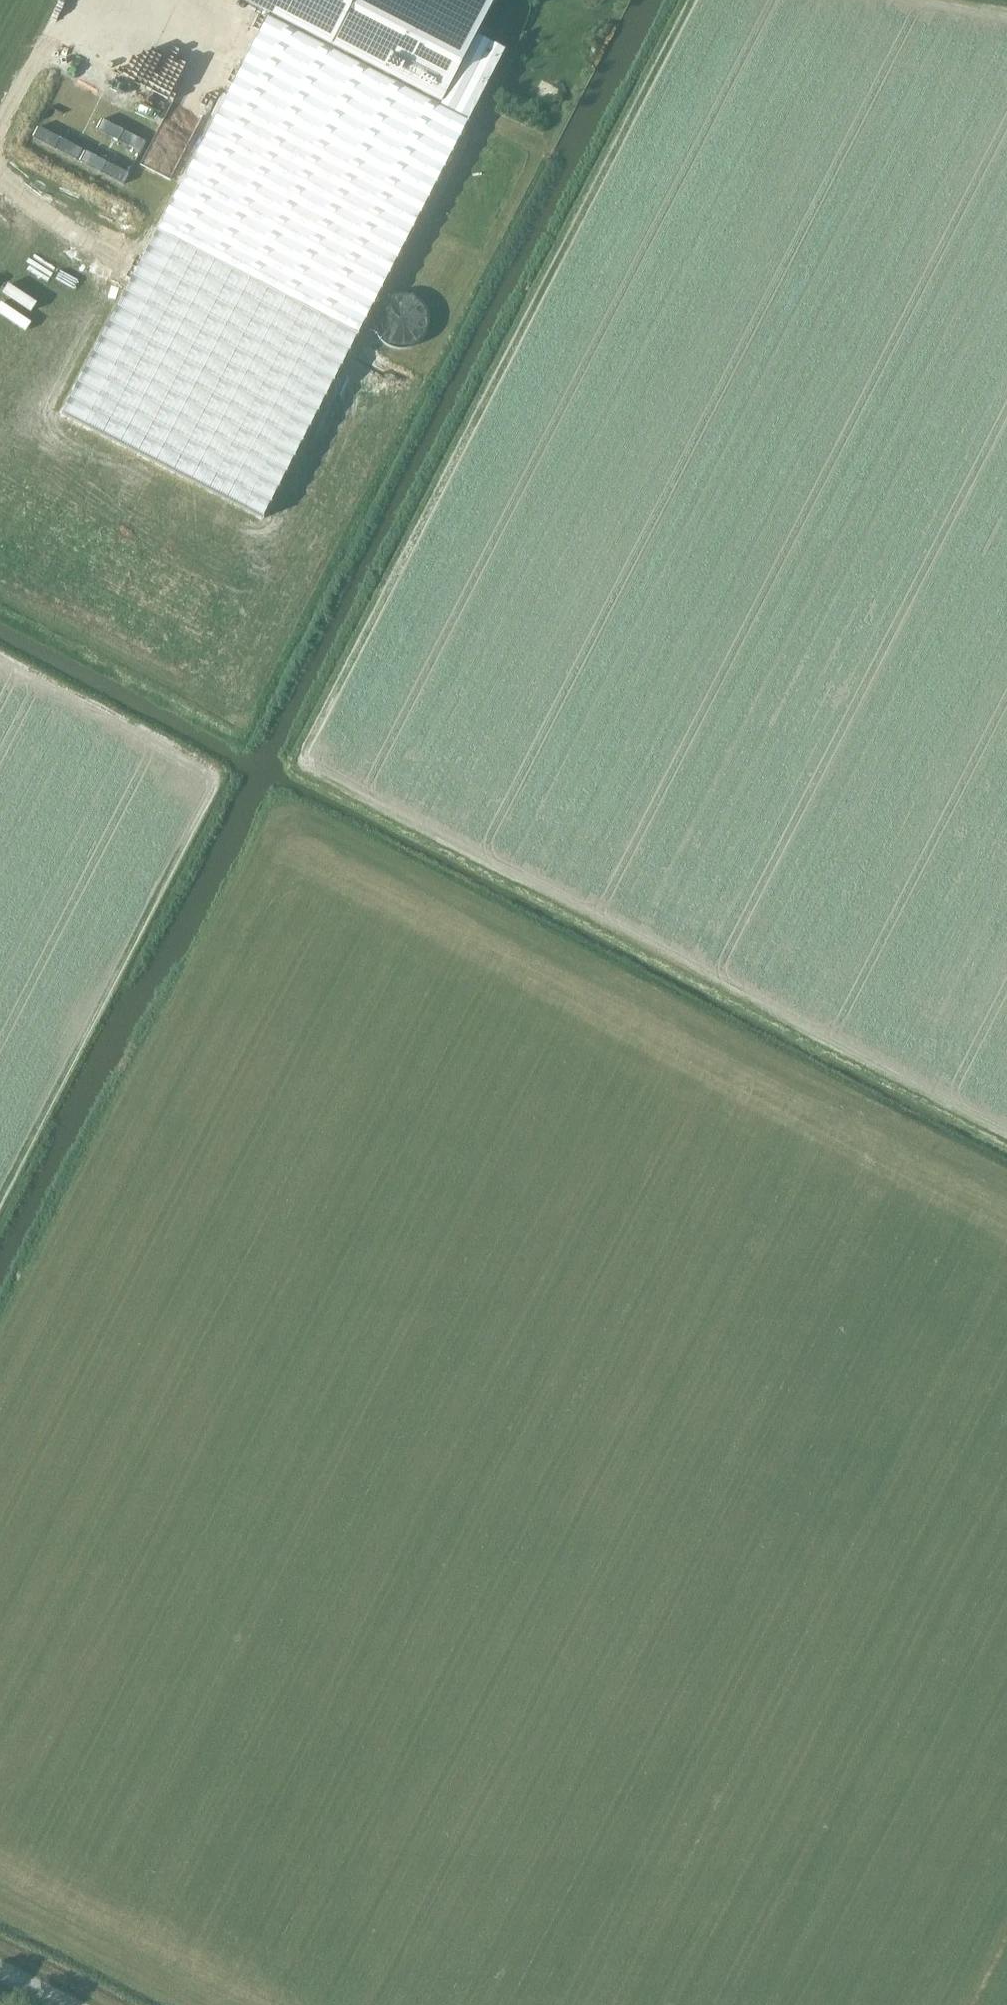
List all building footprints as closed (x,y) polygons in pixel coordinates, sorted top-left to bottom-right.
[(267,14),(155,231),(355,335),(503,50),(474,35),(493,0),(240,0),(267,14)] [(101,119),(95,129),(138,152),(144,141),(101,119)] [(36,127),(30,138),(74,160),(79,150),(36,127)] [(82,151),(77,162),(120,184),(126,173),(82,151)] [(128,282),(60,415),(261,519),(349,348),(355,335),(155,231),(128,282)]
